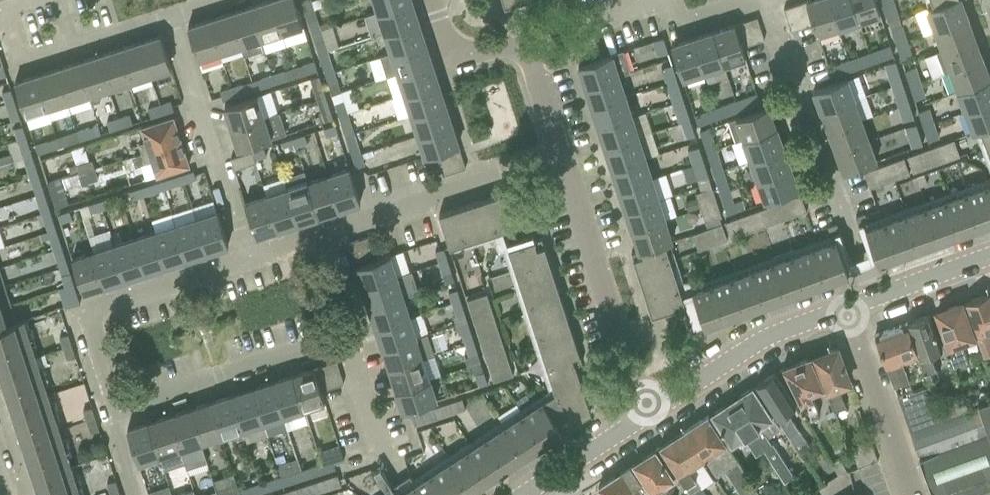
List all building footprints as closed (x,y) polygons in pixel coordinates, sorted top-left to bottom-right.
[(250,6),(264,49),(265,53),(286,46),(282,32),(281,32),(271,0),(270,0),(250,6)] [(281,32),(282,32),(286,46),(307,40),(303,25),(295,0),(271,0),(281,32)] [(304,13),(313,10),(310,0),(304,0),(301,1),(304,13)] [(370,36),(384,31),(418,21),(411,0),(378,11),(364,16),(370,36)] [(378,11),(411,0),(374,0),(378,11)] [(813,23),(816,34),(838,27),(829,0),(809,0),(806,1),(809,12),(813,23)] [(838,27),(858,21),(852,0),(829,0),(838,27)] [(858,21),(879,14),(875,0),(852,0),(858,21)] [(888,20),(898,17),(892,0),(881,0),(888,20)] [(915,13),(923,33),(934,29),(934,30),(967,17),(960,0),(952,0),(933,7),(932,6),(915,13)] [(783,8),(787,20),(809,12),(806,1),(783,8)] [(250,6),(230,13),(240,46),(244,56),(264,49),(250,6)] [(791,31),(813,23),(809,12),(787,20),(791,31)] [(230,13),(209,19),(220,52),(240,46),(230,13)] [(757,17),(734,25),(738,36),(760,28),(757,17)] [(934,30),(941,50),(975,38),(967,17),(934,30)] [(220,52),(209,19),(188,26),(198,59),(220,52)] [(384,31),(391,52),(424,41),(418,21),(384,31)] [(317,22),(310,24),(312,32),(319,30),(317,22)] [(734,25),(713,31),(724,65),(745,58),(742,47),(738,36),(734,25)] [(892,30),(891,30),(896,44),(896,43),(906,40),(901,26),(892,30)] [(764,40),(760,28),(738,36),(742,47),(764,40)] [(319,30),(312,32),(318,50),(323,48),(325,48),(319,30)] [(713,31),(692,38),(703,71),(724,65),(713,31)] [(160,35),(139,42),(149,75),(171,68),(160,35)] [(593,35),(582,39),(589,61),(600,57),(593,35)] [(663,37),(652,41),(657,56),(668,53),(663,37)] [(703,71),(692,38),(671,45),(682,78),(703,71)] [(941,50),(936,52),(944,73),(949,70),(982,58),(975,38),(941,50)] [(571,42),(578,65),(589,61),(582,39),(571,42)] [(896,43),(896,44),(900,59),(910,55),(906,40),(896,43)] [(391,52),(380,56),(386,76),(398,73),(431,62),(424,41),(391,52)] [(139,42),(118,49),(129,81),(149,75),(139,42)] [(890,46),(869,53),(872,63),(893,55),(890,46)] [(118,49),(98,55),(108,88),(129,81),(118,49)] [(578,65),(585,86),(618,75),(618,76),(630,72),(623,50),(600,57),(589,61),(578,65)] [(869,53),(848,61),(852,70),(872,63),(869,53)] [(98,55),(77,62),(88,95),(90,103),(100,100),(97,92),(108,88),(98,55)] [(957,91),(989,78),(982,58),(949,70),(957,91)] [(303,65),(306,73),(317,70),(314,61),(303,65)] [(852,70),(848,61),(828,68),(832,77),(852,70)] [(885,65),(891,82),(900,79),(895,61),(885,65)] [(77,62),(56,68),(67,101),(88,95),(77,62)] [(398,73),(404,93),(438,82),(431,62),(398,73)] [(331,63),(323,65),(326,73),(333,71),(331,63)] [(671,65),(662,69),(666,82),(676,79),(672,67),(671,66),(671,65)] [(905,70),(904,70),(909,85),(910,85),(919,82),(914,67),(905,70)] [(56,68),(36,75),(47,108),(67,101),(56,68)] [(285,71),(272,75),(273,76),(275,83),(287,79),(285,72),(285,71)] [(333,71),(326,73),(332,91),(339,88),(333,71)] [(47,108),(36,75),(15,82),(25,115),(47,108)] [(272,75),(261,78),(261,80),(264,87),(275,83),(273,76),(272,75)] [(585,86),(591,107),(625,96),(618,76),(618,75),(585,86)] [(319,76),(309,79),(310,81),(316,100),(326,97),(319,78),(319,76)] [(813,90),(821,111),(854,99),(847,78),(813,90)] [(964,111),(989,101),(989,78),(957,91),(964,111)] [(676,79),(666,82),(672,99),(681,96),(676,79)] [(404,93),(411,114),(444,103),(438,82),(404,93)] [(910,85),(909,85),(914,100),(915,100),(924,97),(919,82),(910,85)] [(243,84),(231,88),(234,97),(246,93),(243,84)] [(234,97),(231,88),(220,92),(223,100),(234,97)] [(2,94),(5,104),(14,101),(11,91),(2,94)] [(895,95),(898,106),(908,103),(905,92),(895,95)] [(756,94),(736,101),(739,111),(760,103),(756,94)] [(224,106),(231,127),(264,117),(257,95),(224,106)] [(591,107),(598,127),(632,116),(625,96),(591,107)] [(326,97),(316,100),(321,115),(331,112),(326,97)] [(821,111),(828,131),(861,119),(854,99),(821,111)] [(14,101),(6,103),(9,113),(18,111),(14,101)] [(171,101),(159,105),(161,114),(174,110),(171,101)] [(343,101),(335,104),(339,114),(347,112),(343,101)] [(736,101),(715,109),(718,118),(739,111),(736,101)] [(964,111),(972,132),(980,129),(979,129),(989,124),(989,101),(964,111)] [(411,114),(418,134),(451,124),(444,103),(411,114)] [(908,103),(898,106),(903,121),(913,118),(908,103)] [(161,114),(159,105),(148,109),(151,117),(161,114)] [(735,118),(727,121),(735,142),(743,139),(776,127),(768,106),(762,109),(735,118)] [(685,107),(676,110),(680,123),(689,120),(685,107)] [(918,112),(922,126),(924,126),(932,123),(928,108),(919,112),(918,112)] [(718,118),(715,109),(694,116),(697,125),(718,118)] [(264,117),(231,127),(238,149),(265,140),(271,138),(286,133),(279,112),(264,117)] [(347,112),(339,114),(345,132),(346,135),(354,133),(353,130),(352,127),(347,112)] [(128,116),(118,119),(120,127),(131,123),(128,116)] [(632,116),(598,127),(605,148),(638,137),(632,116)] [(139,144),(142,154),(181,141),(173,117),(141,127),(146,142),(139,144)] [(120,127),(118,119),(107,123),(109,131),(120,127)] [(828,131),(835,152),(868,140),(861,119),(828,131)] [(689,120),(680,123),(684,137),(685,138),(685,139),(686,138),(687,138),(694,136),(689,120)] [(924,126),(922,126),(927,141),(928,140),(937,137),(932,123),(924,126)] [(436,152),(447,149),(458,145),(451,124),(418,134),(425,156),(436,152)] [(989,157),(989,124),(979,129),(980,129),(987,148),(981,150),(982,151),(987,149),(989,157)] [(334,125),(323,128),(324,131),(326,136),(337,132),(336,129),(335,127),(334,125)] [(22,126),(15,128),(18,140),(26,137),(22,126)] [(743,139),(750,159),(783,148),(776,127),(743,139)] [(709,128),(700,130),(701,133),(701,135),(707,152),(716,149),(709,130),(709,128)] [(87,129),(77,132),(80,140),(90,137),(87,129)] [(917,129),(907,132),(912,147),(922,144),(917,129)] [(80,140),(77,132),(66,136),(68,144),(80,140)] [(304,134),(293,138),(294,140),(294,141),(296,146),(307,142),(306,138),(305,136),(304,134)] [(26,137),(18,140),(24,158),(32,155),(26,137)] [(638,137),(605,148),(611,168),(645,157),(638,137)] [(293,138),(282,141),(283,143),(285,150),(296,146),(294,141),(294,140),(293,138)] [(868,140),(835,152),(843,172),(876,161),(868,140)] [(953,140),(908,156),(909,158),(914,172),(959,156),(953,140)] [(47,141),(36,144),(39,153),(50,149),(47,141)] [(142,154),(132,157),(135,167),(145,164),(145,163),(152,161),(157,175),(189,165),(181,141),(142,154)] [(347,145),(351,156),(360,153),(356,142),(347,145)] [(458,145),(447,149),(454,171),(465,168),(458,145)] [(266,156),(263,147),(252,151),(254,160),(266,156)] [(698,148),(689,150),(689,151),(693,164),(694,164),(702,161),(698,149),(698,148)] [(750,159),(757,180),(790,168),(783,148),(750,159)] [(447,149),(436,152),(443,175),(454,171),(447,149)] [(707,152),(714,172),(723,169),(716,149),(707,152)] [(70,150),(40,160),(48,182),(77,172),(70,150)] [(234,169),(255,162),(254,160),(252,151),(231,158),(234,169)] [(360,153),(351,156),(355,168),(364,165),(360,153)] [(0,158),(0,165),(10,162),(13,161),(11,154),(0,158)] [(32,155),(24,158),(30,176),(38,174),(32,155)] [(611,168),(618,189),(651,178),(645,157),(611,168)] [(864,172),(869,188),(909,174),(904,158),(864,172)] [(91,160),(76,165),(79,175),(94,170),(91,160)] [(694,164),(693,164),(698,179),(707,176),(702,161),(694,164)] [(12,167),(10,162),(0,165),(0,170),(12,167)] [(790,168),(757,180),(765,201),(798,189),(790,168)] [(349,169),(328,176),(339,209),(360,202),(349,169)] [(714,172),(721,193),(729,190),(723,169),(714,172)] [(94,170),(79,175),(82,185),(97,180),(94,170)] [(193,170),(181,174),(184,182),(196,179),(193,170)] [(304,171),(283,178),(287,189),(298,222),(318,216),(307,182),(304,171)] [(38,174),(30,176),(36,194),(44,192),(38,174)] [(184,182),(181,174),(170,177),(173,186),(184,182)] [(328,176),(307,182),(318,216),(339,209),(328,176)] [(985,179),(987,184),(968,191),(966,186),(965,186),(967,191),(947,198),(946,193),(945,193),(947,198),(927,205),(925,200),(924,201),(926,206),(907,213),(905,208),(904,208),(906,213),(886,220),(885,215),(884,215),(886,220),(868,227),(863,213),(855,216),(872,263),(989,220),(989,177),(985,179)] [(618,189),(625,210),(658,199),(651,178),(618,189)] [(152,183),(141,187),(143,196),(155,192),(152,183)] [(141,187),(129,190),(132,199),(143,196),(141,187)] [(711,188),(696,193),(697,198),(699,203),(713,198),(714,198),(711,188)] [(287,189),(266,196),(277,229),(298,222),(287,189)] [(729,190),(721,193),(728,213),(736,211),(729,190)] [(501,252),(508,249),(519,246),(517,239),(502,193),(481,200),(486,217),(465,224),(471,240),(492,233),(497,250),(501,252)] [(806,212),(800,195),(724,222),(730,239),(806,212)] [(277,229),(266,196),(245,203),(256,236),(277,229)] [(697,198),(685,202),(688,211),(700,207),(699,203),(697,198)] [(713,198),(699,203),(700,207),(701,209),(702,212),(705,211),(711,209),(714,208),(716,208),(717,207),(714,198),(713,198)] [(625,210),(631,230),(665,219),(658,199),(625,210)] [(99,200),(88,204),(91,213),(102,209),(99,200)] [(112,200),(100,204),(103,212),(115,208),(112,200)] [(461,244),(471,240),(465,224),(486,217),(481,200),(439,214),(452,257),(464,253),(461,244)] [(37,204),(40,214),(50,211),(47,201),(37,204)] [(705,211),(702,212),(705,221),(720,217),(721,217),(717,207),(716,208),(714,208),(711,209),(705,211)] [(69,210),(58,214),(60,222),(71,218),(69,210)] [(50,211),(40,214),(46,232),(56,229),(50,211)] [(217,211),(196,218),(206,251),(228,244),(217,211)] [(196,218),(176,225),(186,258),(206,251),(196,218)] [(665,219),(631,230),(636,245),(638,250),(638,251),(665,242),(671,240),(665,219)] [(678,283),(685,305),(691,303),(699,326),(853,270),(836,223),(828,226),(832,240),(693,290),(690,283),(686,281),(678,283)] [(721,224),(693,234),(698,250),(727,240),(721,224)] [(176,225),(155,232),(166,265),(186,258),(176,225)] [(155,232),(134,238),(145,271),(166,265),(155,232)] [(549,373),(575,365),(582,362),(541,237),(535,240),(533,234),(517,239),(519,246),(508,249),(549,373)] [(371,236),(360,240),(367,262),(378,258),(371,236)] [(58,238),(50,240),(53,250),(61,247),(58,238)] [(134,238),(114,245),(125,278),(145,271),(134,238)] [(348,243),(355,265),(367,262),(360,240),(348,243)] [(652,316),(685,305),(678,283),(665,243),(672,241),(671,240),(631,253),(652,316)] [(114,245),(93,252),(104,285),(125,278),(114,245)] [(61,247),(53,250),(57,261),(65,258),(61,247)] [(435,251),(438,262),(447,260),(443,248),(435,251)] [(104,285),(93,252),(72,259),(83,292),(104,285)] [(355,265),(362,287),(396,276),(389,255),(378,259),(378,258),(367,262),(355,265)] [(447,260),(438,262),(442,274),(451,271),(447,260)] [(396,276),(362,287),(369,307),(403,296),(418,292),(417,290),(411,271),(396,276)] [(70,273),(62,275),(65,285),(73,282),(70,273)] [(58,287),(61,297),(77,292),(73,282),(65,285),(58,287)] [(10,304),(4,286),(0,287),(0,308),(10,304)] [(448,292),(451,303),(460,301),(457,289),(448,292)] [(77,292),(61,297),(65,308),(80,303),(77,292)] [(486,294),(468,300),(494,381),(513,376),(486,294)] [(983,355),(989,352),(989,336),(988,331),(989,330),(989,305),(986,294),(964,302),(983,355)] [(369,307),(376,328),(409,317),(403,296),(369,307)] [(460,301),(451,303),(455,315),(464,312),(460,301)] [(937,312),(950,347),(946,349),(952,366),(968,361),(961,343),(974,339),(960,303),(937,312)] [(0,308),(0,328),(16,323),(16,321),(10,304),(0,308)] [(929,315),(908,322),(919,355),(925,370),(928,378),(938,374),(935,366),(930,354),(942,350),(929,315)] [(376,328),(382,349),(416,338),(409,317),(376,328)] [(23,319),(16,321),(16,323),(0,328),(0,369),(0,370),(36,358),(30,339),(27,331),(23,319)] [(908,322),(875,334),(877,341),(894,387),(895,387),(909,382),(902,362),(919,355),(908,322)] [(461,333),(465,345),(474,342),(470,331),(461,333)] [(68,334),(59,336),(63,348),(72,345),(68,334)] [(416,338),(382,349),(389,369),(423,358),(434,355),(427,334),(416,338)] [(474,342),(465,345),(469,356),(477,354),(474,342)] [(63,348),(67,359),(76,356),(72,345),(63,348)] [(837,348),(815,356),(825,385),(824,386),(825,387),(825,388),(827,392),(828,392),(834,411),(846,407),(839,388),(838,386),(850,382),(840,356),(837,348)] [(827,392),(824,386),(823,386),(811,357),(783,368),(808,418),(820,413),(811,393),(824,388),(826,393),(827,392)] [(36,358),(0,370),(5,384),(0,386),(2,392),(3,392),(3,393),(7,392),(12,406),(48,395),(42,377),(39,368),(36,358)] [(389,369),(395,390),(429,379),(423,358),(389,369)] [(336,361),(314,368),(317,379),(339,372),(336,361)] [(549,373),(554,392),(414,483),(409,475),(399,481),(392,486),(379,467),(374,470),(391,494),(461,494),(590,411),(575,365),(549,373)] [(314,368),(292,375),(303,408),(324,402),(321,391),(317,379),(314,368)] [(343,384),(339,372),(317,379),(321,391),(343,384)] [(483,372),(476,374),(480,385),(487,383),(483,372)] [(775,372),(756,385),(800,452),(810,446),(787,412),(797,406),(775,372)] [(292,375),(272,382),(283,415),(303,408),(292,375)] [(429,379),(395,390),(402,411),(436,400),(429,379)] [(272,382),(251,389),(262,422),(283,415),(272,382)] [(897,395),(903,412),(933,494),(939,494),(989,477),(989,435),(989,432),(988,433),(978,406),(967,410),(942,419),(937,406),(930,386),(913,392),(912,389),(897,395)] [(732,400),(764,449),(785,481),(793,476),(773,444),(772,444),(767,438),(779,430),(772,419),(773,419),(752,387),(732,400)] [(251,389),(231,395),(242,428),(262,422),(251,389)] [(51,405),(48,395),(12,406),(17,421),(12,422),(15,429),(19,428),(24,443),(59,431),(53,412),(51,405)] [(231,395),(210,402),(221,435),(242,428),(231,395)] [(963,397),(937,406),(942,419),(967,410),(963,397)] [(411,414),(414,425),(465,409),(462,398),(411,414)] [(732,400),(711,414),(732,445),(744,437),(749,444),(756,455),(764,449),(732,400)] [(977,404),(978,406),(988,433),(989,432),(989,435),(989,400),(977,404)] [(210,402),(189,409),(200,442),(221,435),(210,402)] [(92,407),(83,410),(87,421),(96,418),(92,407)] [(189,409),(169,415),(185,463),(186,468),(206,461),(200,442),(189,409)] [(159,455),(163,470),(185,463),(169,415),(148,422),(159,455)] [(684,432),(701,458),(704,457),(716,475),(725,470),(741,494),(752,494),(755,493),(758,491),(757,490),(738,461),(708,416),(684,432)] [(87,421),(91,432),(99,430),(96,418),(87,421)] [(137,462),(159,455),(148,422),(127,429),(137,462)] [(63,441),(59,431),(24,443),(29,458),(24,459),(26,465),(27,465),(27,466),(31,465),(36,479),(71,468),(65,449),(63,441)] [(660,447),(690,493),(691,494),(706,494),(701,486),(689,469),(688,467),(701,458),(684,432),(660,447)] [(869,440),(850,447),(858,467),(876,460),(869,440)] [(632,465),(653,494),(669,494),(663,487),(673,480),(655,450),(642,458),(637,462),(632,465)] [(297,459),(277,465),(281,476),(300,470),(297,459)] [(333,459),(321,463),(323,472),(335,468),(333,459)] [(840,459),(832,463),(838,475),(846,471),(840,459)] [(321,463),(309,467),(312,476),(323,472),(321,463)] [(598,487),(604,494),(653,494),(632,465),(620,473),(615,476),(598,487)] [(71,468),(36,479),(40,494),(37,494),(80,494),(77,485),(74,478),(71,468)] [(281,476),(280,477),(283,485),(303,479),(300,470),(281,476)] [(340,485),(337,474),(273,494),(309,494),(340,485)] [(280,477),(268,480),(271,489),(283,485),(280,477)] [(939,494),(989,494),(989,477),(939,494)] [(116,480),(107,483),(111,494),(119,491),(116,480)] [(216,490),(216,491),(217,494),(240,494),(239,490),(237,483),(216,490)] [(239,490),(240,494),(253,494),(262,492),(259,483),(239,490)] [(148,493),(148,494),(172,494),(169,486),(148,493)]
